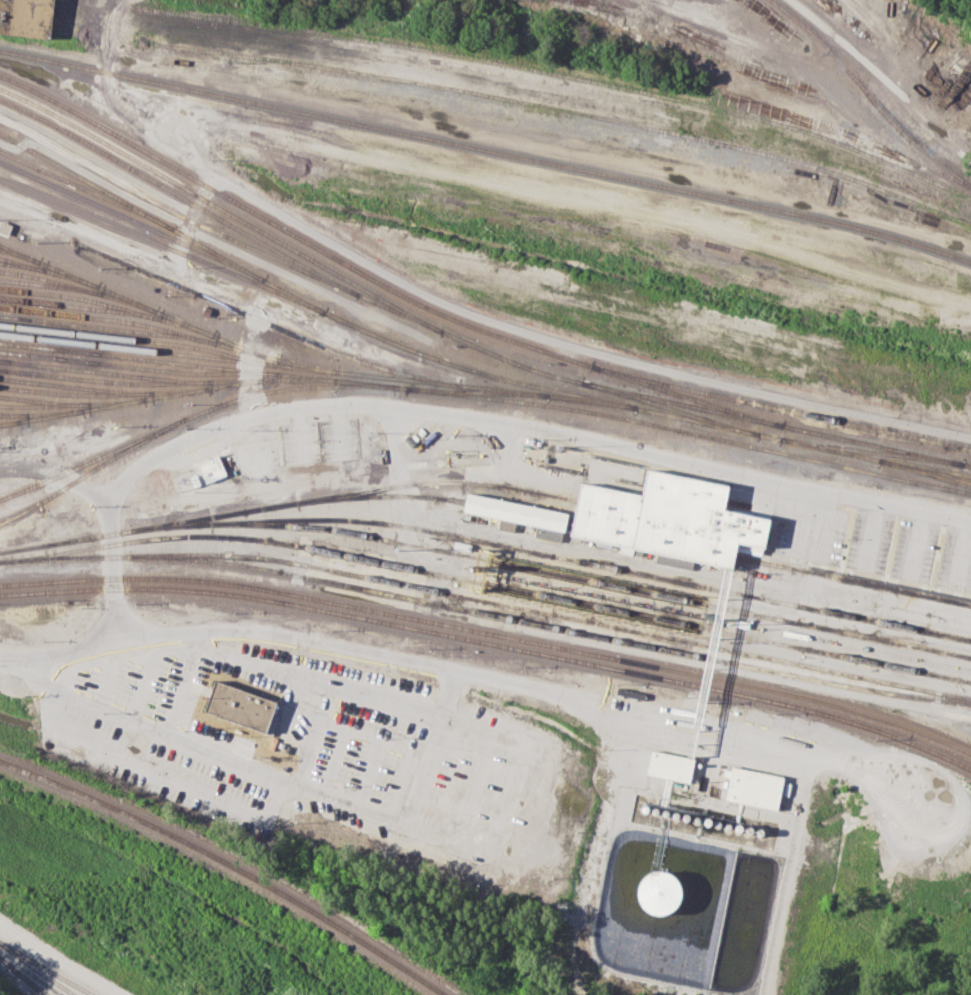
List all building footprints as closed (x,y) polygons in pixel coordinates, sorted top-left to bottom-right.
[(51,39),(0,33),(0,0),(55,0),(51,39)] [(198,463),(218,456),(226,474),(206,482),(198,463)] [(569,538),(732,566),(735,547),(762,551),(768,515),(724,507),(728,484),(646,469),(641,494),(579,483),(569,538)] [(466,492),(567,514),(563,532),(462,510),(464,501),(466,492)] [(497,530),(513,532),(514,522),(499,520),(497,530)] [(562,531),(535,527),(533,537),(560,541),(562,531)] [(200,709),(211,680),(272,703),(261,732),(200,709)] [(645,773),(688,783),(694,759),(650,749),(645,773)] [(783,777),(730,766),(724,799),(776,810),(783,777)] [(640,871),(639,912),(678,913),(679,873),(640,871)]
